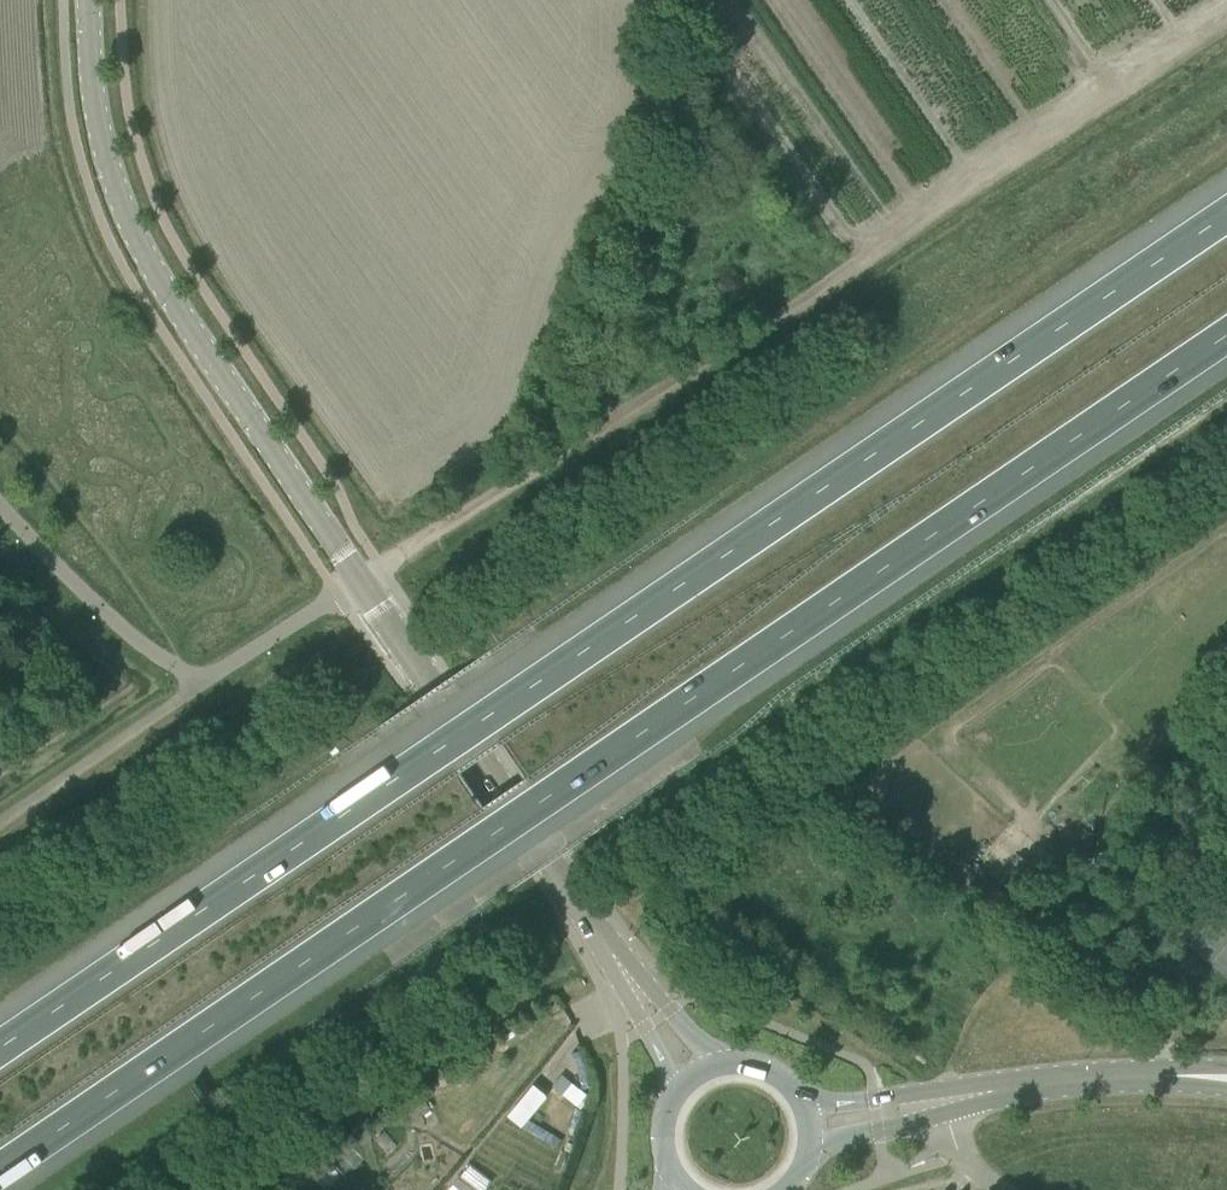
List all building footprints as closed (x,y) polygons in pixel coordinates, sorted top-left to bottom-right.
[(1226,979),(1226,899),(1187,944),(1226,979)] [(423,1101),(406,1113),(413,1122),(430,1111),(423,1101)] [(292,1188),(294,1189),(307,1189),(314,1183),(306,1175),(292,1188)]
